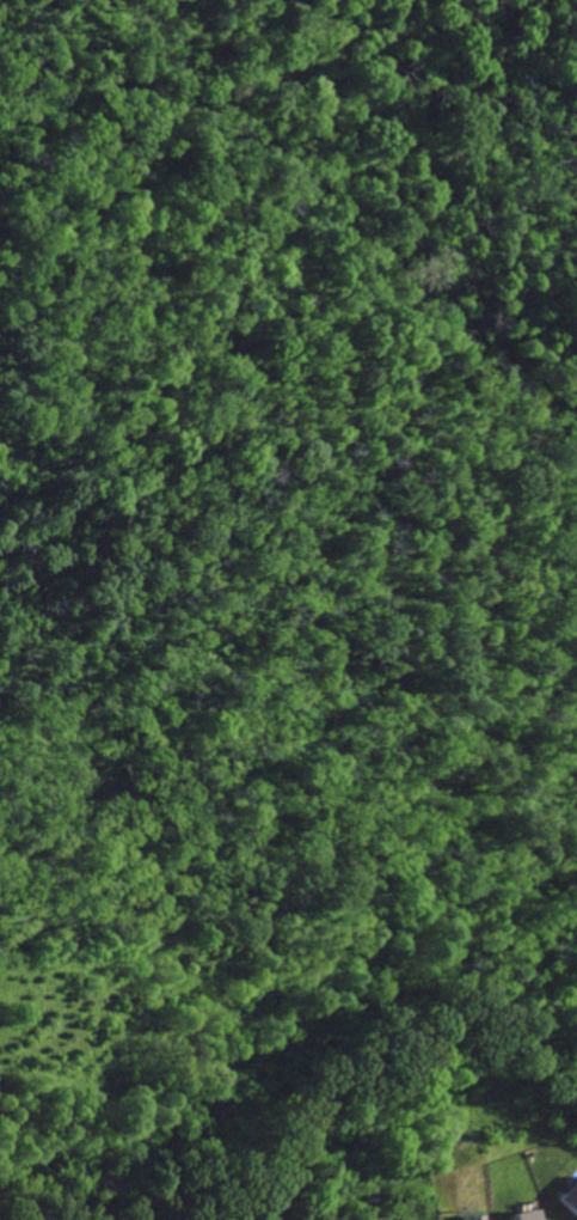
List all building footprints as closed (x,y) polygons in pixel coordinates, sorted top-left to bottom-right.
[(569,1176),(551,1205),(575,1219),(576,1219),(576,1181),(569,1176)] [(533,1210),(502,1214),(503,1219),(535,1219),(533,1210)]
